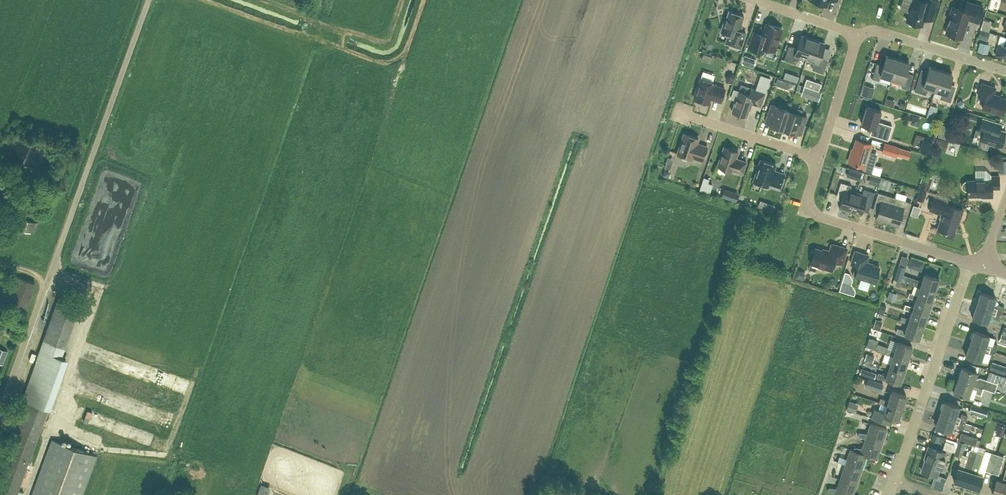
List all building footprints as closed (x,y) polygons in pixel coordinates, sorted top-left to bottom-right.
[(924,16),(932,19),(935,11),(938,0),(913,0),(906,20),(909,20),(909,22),(909,23),(913,24),(914,23),(914,22),(922,24),(924,16)] [(978,21),(983,6),(967,1),(964,9),(952,6),(949,16),(951,16),(946,32),(962,37),(968,18),(978,21)] [(741,24),(744,15),(729,10),(725,23),(724,22),(721,31),(729,33),(726,42),(741,47),(746,32),(739,30),(739,28),(740,28),(740,24),(741,24)] [(754,33),(749,47),(763,52),(762,55),(774,59),(775,56),(776,54),(775,54),(777,49),(775,48),(782,28),(767,23),(763,34),(754,31),(754,33)] [(806,58),(813,38),(801,34),(797,48),(789,45),(784,59),(795,63),(800,56),(806,58)] [(813,38),(806,58),(812,60),(813,69),(823,72),(828,58),(820,56),(825,42),(813,38)] [(1004,45),(998,43),(995,54),(1005,57),(1005,38),(1004,45)] [(977,50),(985,52),(987,46),(979,43),(977,50)] [(742,63),(754,66),(757,58),(745,55),(742,63)] [(892,78),(898,58),(886,55),(883,65),(877,62),(872,77),(879,79),(880,74),(892,78)] [(898,58),(892,78),(903,81),(902,87),(908,89),(913,74),(907,72),(910,62),(898,58)] [(935,89),(941,70),(929,66),(925,78),(919,76),(914,90),(926,94),(928,87),(935,89)] [(941,70),(935,89),(941,91),(939,98),(951,101),(955,88),(948,86),(952,73),(941,70)] [(729,72),(727,74),(725,78),(726,81),(730,82),(733,80),(734,76),(733,73),(729,72)] [(734,89),(731,97),(736,99),(732,110),(739,113),(740,114),(743,116),(745,115),(747,115),(749,108),(750,108),(752,103),(761,106),(766,92),(770,78),(761,74),(756,89),(751,87),(749,94),(739,90),(734,89)] [(721,101),(725,88),(714,85),(715,83),(701,78),(694,98),(708,103),(710,97),(721,101)] [(820,83),(813,80),(811,87),(818,90),(820,83)] [(788,81),(786,87),(793,90),(795,84),(788,81)] [(1004,106),(1005,105),(1005,98),(1000,96),(1000,95),(993,93),(995,87),(982,82),(978,95),(985,97),(982,107),(1002,114),(1004,106)] [(863,86),(861,94),(871,97),(873,89),(863,86)] [(814,89),(811,97),(818,100),(821,92),(821,91),(814,89)] [(771,124),(783,128),(789,110),(772,104),(769,111),(766,122),(771,124)] [(791,105),(789,110),(783,128),(801,133),(807,116),(801,114),(803,109),(791,105)] [(888,139),(892,125),(878,121),(881,110),(867,105),(861,123),(873,126),(870,134),(888,139)] [(925,115),(927,110),(912,105),(910,111),(925,115)] [(976,120),(977,114),(967,111),(965,116),(976,120)] [(918,125),(920,116),(912,114),(909,122),(918,125)] [(982,117),(979,130),(983,132),(981,140),(1001,146),(1005,131),(999,129),(1001,123),(994,121),(982,117)] [(941,123),(937,135),(947,138),(951,127),(941,123)] [(703,160),(707,146),(697,142),(699,138),(684,133),(678,153),(692,158),(692,156),(703,160)] [(947,141),(937,137),(933,147),(943,150),(947,141)] [(928,152),(932,141),(924,138),(920,150),(928,152)] [(850,154),(849,158),(850,159),(849,162),(865,166),(866,163),(874,165),(877,154),(869,151),(872,143),(856,139),(852,153),(850,154)] [(896,157),(899,146),(884,142),(881,152),(896,157)] [(743,172),(746,161),(736,158),(738,151),(724,146),(718,165),(732,170),(732,169),(743,172)] [(1005,170),(1005,158),(997,158),(997,170),(1005,170)] [(780,186),(785,173),(774,169),(776,164),(761,159),(753,180),(769,185),(769,183),(780,186)] [(870,183),(878,185),(880,177),(872,175),(870,183)] [(924,175),(920,187),(928,189),(932,177),(924,175)] [(992,179),(968,179),(968,180),(965,180),(963,181),(962,183),(962,186),(964,188),(965,189),(968,189),(968,195),(982,195),(982,196),(992,196),(992,187),(999,187),(999,175),(992,175),(992,179)] [(710,191),(712,184),(707,182),(709,178),(704,177),(700,188),(710,191)] [(888,190),(891,181),(881,177),(878,187),(888,190)] [(850,211),(856,191),(850,190),(852,185),(841,181),(837,193),(843,195),(839,207),(850,211)] [(856,191),(850,211),(861,214),(865,202),(871,204),(874,192),(864,188),(862,193),(856,191)] [(917,196),(924,199),(926,192),(920,190),(917,196)] [(887,221),(895,197),(878,192),(875,203),(880,205),(876,218),(883,221),(883,219),(887,221)] [(959,219),(963,209),(946,203),(947,200),(934,196),(929,209),(938,212),(939,209),(943,211),(938,227),(945,230),(943,234),(953,237),(955,231),(954,231),(958,219),(959,219)] [(895,197),(887,221),(892,222),(891,223),(898,225),(902,212),(907,214),(911,202),(895,197)] [(764,203),(762,208),(772,211),(773,206),(764,203)] [(912,203),(909,212),(916,214),(919,205),(912,203)] [(22,218),(19,229),(31,231),(33,220),(22,218)] [(843,262),(847,248),(832,243),(830,250),(823,248),(823,250),(815,247),(815,249),(813,249),(812,251),(811,253),(811,255),(813,256),(811,262),(832,269),(835,258),(842,261),(842,262),(843,262)] [(875,281),(880,266),(872,264),(872,263),(866,261),(869,254),(855,250),(851,263),(858,265),(855,275),(875,281)] [(920,269),(923,259),(908,255),(905,265),(920,269)] [(920,285),(935,290),(939,277),(924,272),(921,282),(902,276),(905,266),(899,264),(894,278),(901,280),(912,284),(920,286),(920,285)] [(839,289),(853,293),(854,290),(851,285),(849,284),(851,278),(848,273),(845,272),(839,289)] [(5,301),(25,306),(33,280),(12,274),(5,301)] [(931,301),(935,290),(920,285),(920,286),(917,294),(909,291),(908,296),(916,298),(916,296),(931,301)] [(895,292),(889,290),(887,298),(893,300),(895,292)] [(996,296),(981,291),(976,304),(1002,312),(1004,306),(998,304),(997,307),(993,306),(996,296)] [(927,313),(931,301),(916,296),(916,298),(913,306),(905,303),(904,308),(912,310),(912,308),(927,313)] [(881,303),(878,311),(883,313),(886,305),(881,303)] [(1000,319),(1002,312),(976,304),(972,316),(987,321),(991,312),(995,314),(994,317),(1000,319)] [(923,325),(927,313),(912,308),(912,310),(909,318),(901,315),(900,320),(908,322),(908,320),(923,325)] [(876,318),(873,326),(880,328),(882,320),(876,318)] [(919,338),(923,325),(908,320),(908,322),(905,330),(897,327),(896,332),(904,334),(905,333),(919,338)] [(970,342),(995,351),(998,344),(992,342),(991,345),(986,344),(989,335),(974,329),(970,342)] [(866,345),(875,348),(878,340),(869,337),(866,345)] [(893,353),(908,358),(912,346),(897,341),(894,350),(887,348),(887,346),(878,343),(876,349),(893,355),(893,353)] [(993,357),(995,351),(970,342),(966,354),(981,360),(984,350),(988,352),(987,355),(993,357)] [(904,370),(908,358),(893,353),(893,355),(890,362),(882,360),(881,364),(889,367),(889,365),(904,370)] [(1002,373),(1004,367),(991,362),(989,369),(1002,373)] [(900,382),(904,370),(889,365),(889,367),(886,374),(878,372),(877,376),(885,379),(886,377),(900,382)] [(962,366),(958,378),(983,387),(994,391),(997,382),(980,376),(975,378),(977,371),(962,366)] [(859,373),(874,377),(875,372),(861,368),(859,373)] [(1002,381),(1001,384),(1003,385),(1003,387),(1005,388),(1005,376),(1004,375),(989,370),(987,376),(1002,381)] [(881,390),(883,383),(867,377),(865,385),(881,390)] [(981,394),(983,387),(958,378),(953,391),(969,396),(972,387),(976,388),(975,392),(981,394)] [(887,402),(902,407),(906,395),(891,390),(888,399),(880,397),(879,401),(887,404),(887,402)] [(27,404),(17,431),(19,432),(10,456),(7,464),(0,484),(0,494),(17,494),(37,438),(47,411),(49,407),(28,399),(27,404)] [(940,413),(965,421),(967,415),(962,413),(960,416),(956,415),(959,406),(944,400),(940,413)] [(898,419),(902,407),(887,402),(887,404),(884,411),(875,408),(872,416),(891,423),(893,417),(898,419)] [(986,416),(988,410),(971,404),(969,410),(986,416)] [(965,422),(965,421),(940,413),(935,425),(951,430),(954,421),(958,423),(957,426),(969,430),(971,423),(965,422)] [(865,437),(882,443),(887,428),(870,422),(867,432),(859,431),(858,435),(865,437)] [(1002,434),(1005,425),(998,422),(994,431),(1002,434)] [(975,444),(977,437),(961,432),(958,440),(975,444)] [(938,442),(940,435),(932,433),(930,439),(938,442)] [(853,449),(867,454),(866,454),(877,458),(882,443),(865,437),(862,447),(854,446),(853,449)] [(97,455),(52,438),(31,494),(82,494),(97,455)] [(952,450),(954,443),(945,440),(943,447),(952,450)] [(961,456),(965,442),(958,440),(954,453),(961,456)] [(977,451),(979,446),(972,444),(971,449),(970,449),(964,468),(958,466),(954,480),(966,484),(977,451)] [(942,468),(945,458),(943,457),(945,451),(929,445),(924,458),(925,458),(921,470),(937,475),(940,467),(942,468)] [(977,451),(966,484),(979,488),(983,474),(978,473),(984,453),(985,448),(979,446),(977,451)] [(850,448),(845,463),(861,469),(866,454),(867,454),(853,449),(850,448)] [(992,471),(997,453),(990,451),(984,469),(992,471)] [(997,453),(992,471),(998,473),(1003,455),(997,453)] [(857,483),(861,469),(845,463),(840,478),(857,483)] [(1005,493),(1005,469),(1002,480),(997,479),(992,493),(1000,494),(1005,494),(1005,493)] [(857,483),(840,478),(837,487),(829,486),(827,490),(843,494),(853,494),(857,483)] [(255,494),(257,494),(266,494),(269,485),(259,482),(255,494)]
